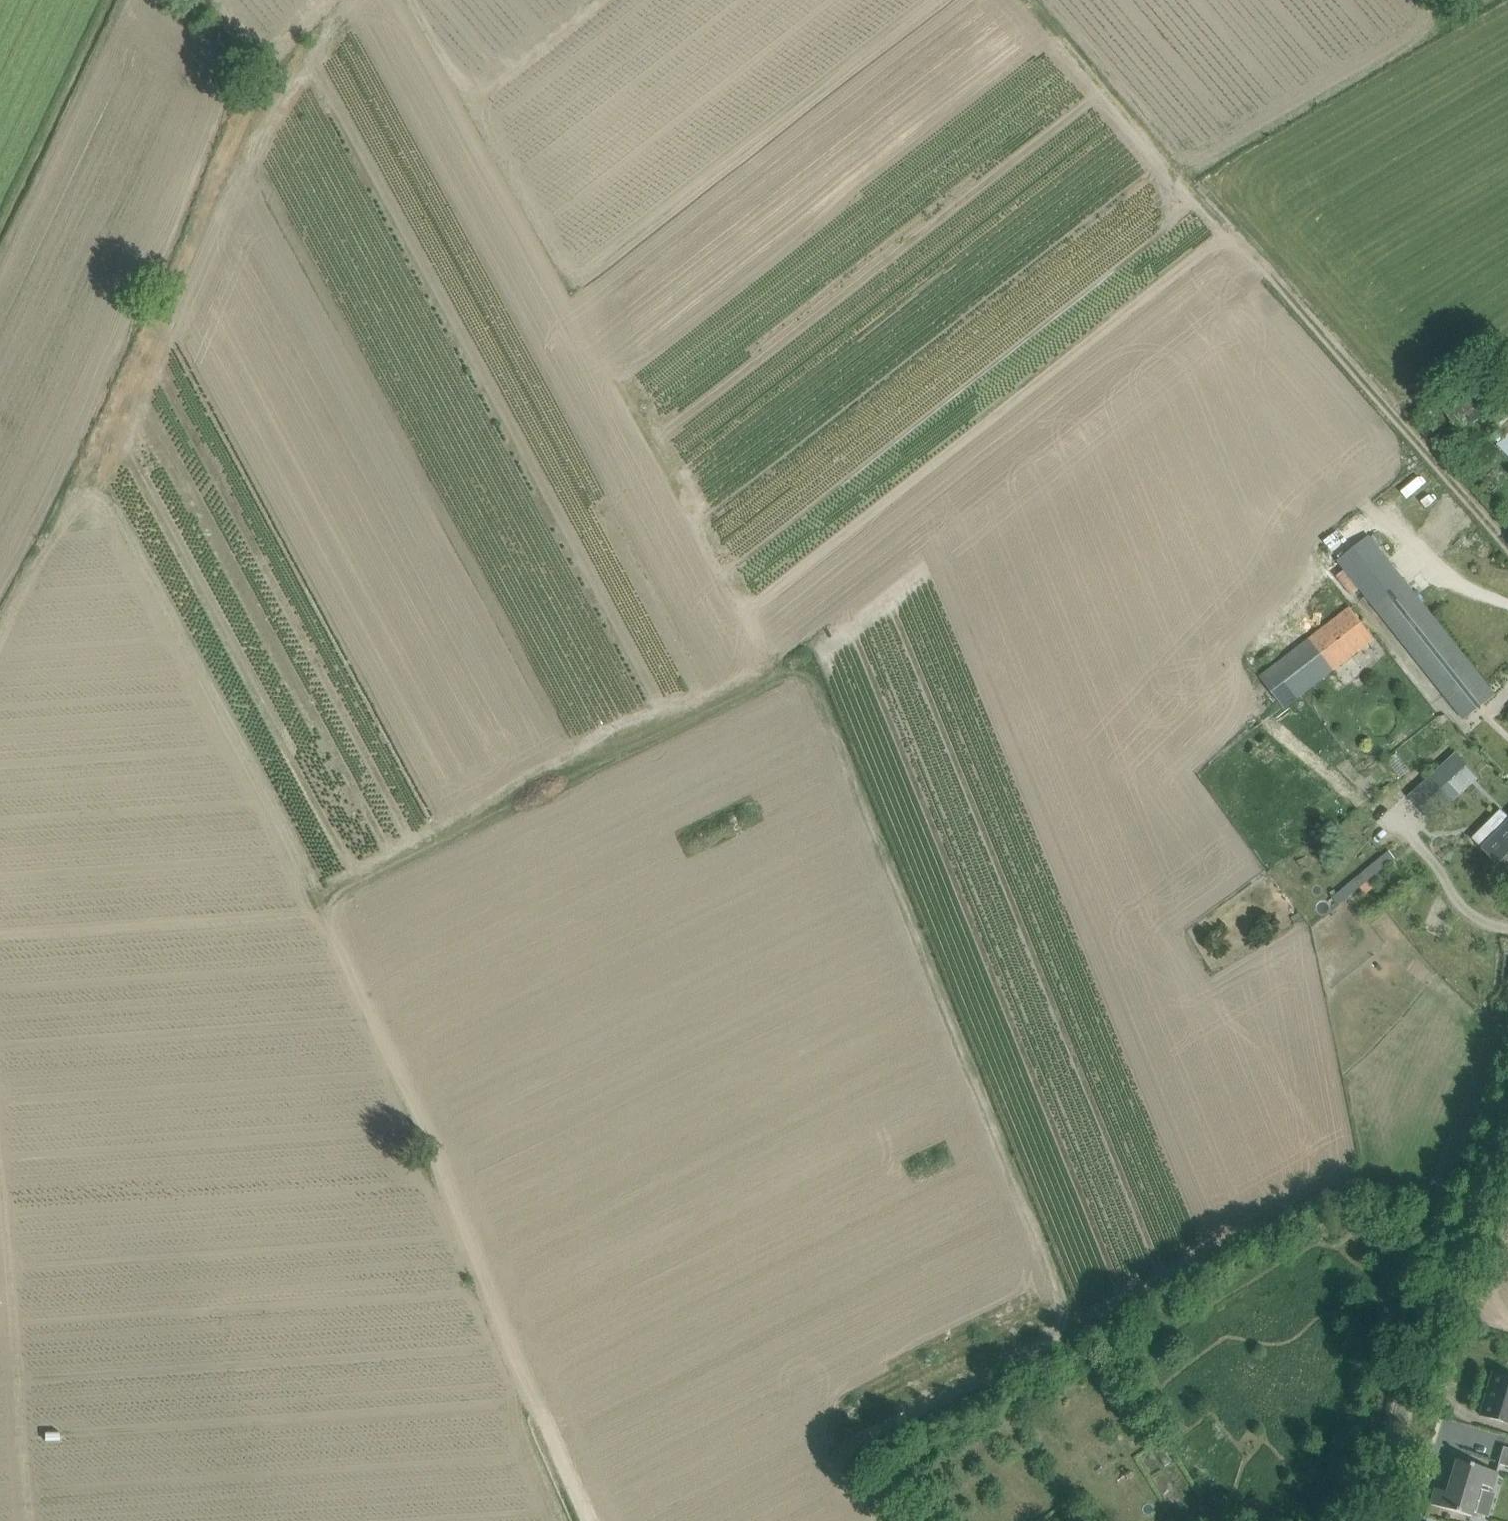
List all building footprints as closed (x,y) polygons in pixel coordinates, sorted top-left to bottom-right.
[(1497,401),(1488,410),(1507,431),(1507,413),(1497,401)] [(1497,444),(1507,456),(1507,434),(1497,444)] [(1369,536),(1353,548),(1338,561),(1464,720),(1495,695),(1369,536)] [(1258,676),(1283,709),(1373,638),(1349,606),(1258,676)] [(1457,753),(1408,798),(1430,822),(1479,778),(1457,753)] [(1485,848),(1494,859),(1507,875),(1507,821),(1504,817),(1494,826),(1501,832),(1485,848)] [(1396,845),(1332,898),(1339,905),(1359,888),(1365,895),(1373,889),(1367,882),(1402,853),(1396,845)] [(1299,913),(1291,918),(1295,924),(1302,919),(1299,913)] [(1499,1421),(1507,1423),(1507,1377),(1493,1373),(1480,1415),(1499,1421)] [(1503,1447),(1498,1464),(1507,1467),(1507,1448),(1503,1447)] [(1430,1504),(1449,1510),(1471,1516),(1480,1484),(1492,1488),(1497,1472),(1456,1460),(1446,1491),(1435,1488),(1430,1504)]
